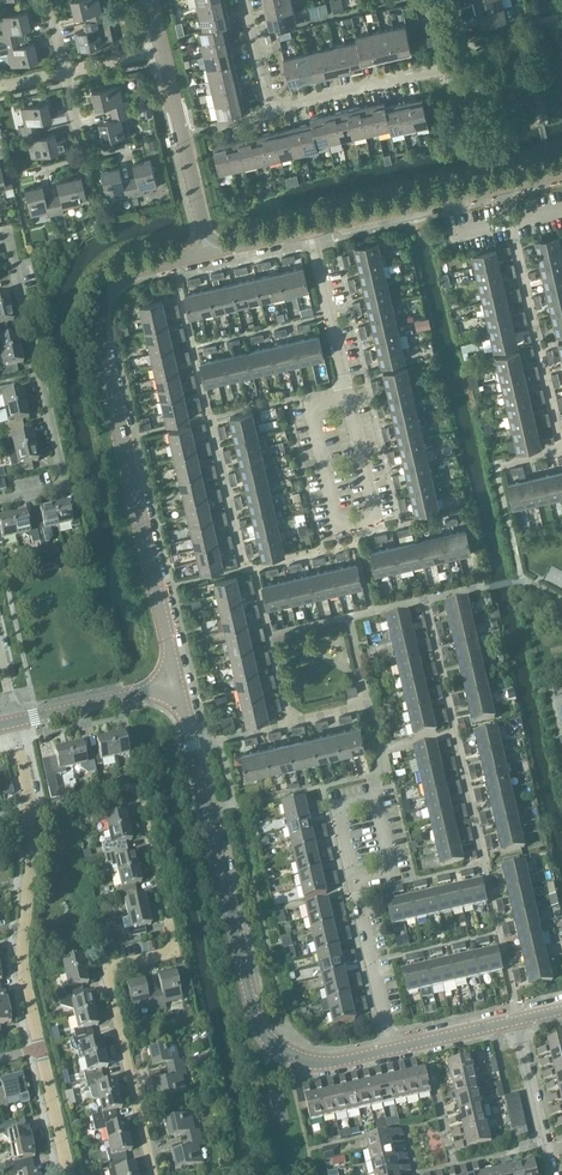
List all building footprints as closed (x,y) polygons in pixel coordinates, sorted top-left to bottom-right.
[(107,18),(106,11),(102,12),(99,0),(74,0),(71,1),(75,18),(89,15),(90,22),(107,18)] [(227,12),(224,0),(223,0),(198,6),(200,18),(227,12)] [(293,10),(291,0),(281,0),(264,4),(266,16),(293,10)] [(339,0),(331,2),(333,13),(342,11),(339,0)] [(503,0),(477,0),(475,1),(478,13),(505,7),(503,0)] [(325,3),(318,4),(321,17),(328,16),(325,3)] [(514,18),(512,5),(505,7),(478,13),(481,25),(514,18)] [(26,11),(0,17),(0,22),(3,34),(0,35),(0,42),(0,43),(17,39),(16,32),(33,28),(29,10),(26,11)] [(266,16),(269,29),(296,23),(293,10),(266,16)] [(203,30),(225,25),(225,26),(230,25),(227,12),(200,18),(203,30)] [(84,24),(85,31),(78,32),(82,50),(113,43),(107,18),(90,22),(84,24)] [(66,25),(68,32),(77,30),(76,23),(66,25)] [(228,37),(225,26),(225,25),(203,30),(198,31),(201,44),(228,37)] [(393,28),(400,55),(412,52),(406,25),(393,28)] [(387,58),(400,55),(393,28),(381,31),(387,58)] [(375,61),(387,58),(381,31),(369,34),(375,61)] [(363,63),(375,61),(369,34),(356,37),(357,41),(358,41),(363,63)] [(124,35),(119,41),(126,48),(132,41),(124,35)] [(426,37),(428,46),(438,44),(436,35),(426,37)] [(204,56),(231,50),(228,37),(201,44),(204,56)] [(37,60),(40,60),(37,45),(34,46),(33,43),(19,46),(17,39),(0,43),(0,55),(7,53),(10,67),(37,60)] [(357,41),(356,41),(345,44),(351,71),(364,68),(363,63),(358,41),(357,41)] [(332,47),(339,74),(351,71),(345,44),(332,47)] [(320,50),(326,77),(339,74),(332,47),(320,50)] [(231,50),(204,56),(207,68),(234,62),(231,50)] [(326,77),(320,50),(308,52),(314,79),(326,77)] [(314,79),(308,52),(296,55),(302,82),(314,79)] [(296,55),(283,58),(289,85),(302,82),(296,55)] [(210,80),(236,74),(234,62),(207,68),(210,80)] [(212,93),(239,86),(236,74),(210,80),(212,93)] [(111,114),(129,110),(127,102),(122,103),(118,86),(92,92),(96,110),(110,107),(111,114)] [(215,105),(242,99),(239,86),(212,93),(215,105)] [(423,98),(410,101),(416,127),(429,125),(423,98)] [(245,111),(242,99),(215,105),(218,118),(245,111)] [(146,110),(155,109),(154,100),(145,100),(146,110)] [(386,106),(385,101),(372,104),(378,131),(390,129),(391,129),(386,106)] [(416,127),(410,101),(398,103),(404,130),(416,127)] [(21,134),(38,130),(37,123),(51,120),(47,102),(20,108),(24,126),(20,127),(21,134)] [(404,130),(398,103),(386,106),(391,129),(390,129),(391,133),(404,130)] [(378,131),(372,104),(360,107),(366,134),(378,131)] [(347,110),(353,137),(366,134),(360,107),(347,110)] [(129,110),(111,114),(113,121),(99,124),(103,142),(130,136),(126,118),(130,117),(129,110)] [(335,113),(341,140),(353,137),(347,110),(335,113)] [(341,140),(335,113),(323,115),(329,143),(341,140)] [(311,123),(316,145),(317,145),(329,143),(323,115),(310,118),(311,123)] [(299,126),(305,153),(318,150),(317,145),(316,145),(311,123),(299,126)] [(287,129),(293,156),(305,153),(299,126),(287,129)] [(275,131),(281,159),(293,156),(287,129),(275,131)] [(38,130),(21,134),(23,142),(27,141),(31,158),(67,150),(64,137),(55,140),(54,134),(40,137),(38,130)] [(263,134),(269,161),(281,159),(275,131),(263,134)] [(250,137),(256,164),(269,161),(263,134),(250,137)] [(256,164),(250,137),(238,140),(244,167),(256,164)] [(158,139),(149,141),(151,150),(160,148),(158,139)] [(226,143),(232,170),(244,167),(238,140),(226,143)] [(226,143),(213,146),(219,173),(232,170),(226,143)] [(129,180),(133,197),(146,194),(145,190),(157,187),(151,160),(133,164),(137,178),(129,180)] [(133,197),(129,180),(123,181),(119,167),(101,171),(108,199),(125,195),(126,199),(133,197)] [(4,186),(4,189),(12,188),(8,170),(1,172),(0,168),(0,187),(4,186)] [(61,207),(78,203),(78,205),(79,205),(78,200),(85,198),(80,177),(55,182),(58,196),(51,198),(55,215),(63,213),(61,207)] [(30,216),(29,214),(46,210),(47,217),(55,215),(51,198),(44,200),(41,186),(23,190),(29,217),(30,216)] [(434,232),(436,241),(446,239),(444,230),(434,232)] [(536,240),(539,252),(561,247),(559,234),(536,240)] [(381,253),(379,241),(355,247),(358,259),(381,253)] [(539,252),(541,264),(561,259),(561,248),(561,247),(539,252)] [(497,249),(473,254),(476,267),(500,261),(497,249)] [(361,271),(384,265),(381,253),(358,259),(361,271)] [(248,259),(237,261),(238,267),(249,265),(248,259)] [(541,264),(544,275),(561,271),(561,259),(541,264)] [(502,273),(500,261),(476,267),(479,278),(502,273)] [(387,277),(384,265),(361,271),(364,282),(387,277)] [(303,268),(291,270),(296,293),(308,290),(303,268)] [(296,293),(291,270),(279,273),(285,296),(296,293)] [(544,275),(547,287),(561,284),(561,271),(544,275)] [(279,273),(268,276),(273,298),(285,296),(279,273)] [(443,274),(441,275),(443,286),(446,285),(451,284),(448,273),(443,274)] [(505,285),(502,273),(479,278),(481,290),(505,285)] [(268,276),(256,278),(261,301),(273,298),(268,276)] [(364,282),(366,294),(390,289),(387,277),(364,282)] [(244,281),(248,297),(249,304),(261,301),(256,278),(244,281)] [(348,279),(350,286),(356,284),(355,278),(348,279)] [(249,304),(248,297),(244,281),(233,284),(236,297),(238,306),(249,304)] [(238,306),(236,297),(233,284),(221,287),(226,309),(228,308),(238,306)] [(358,290),(356,284),(350,286),(351,292),(358,290)] [(549,299),(561,296),(561,284),(547,287),(549,299)] [(481,290),(484,302),(508,296),(505,285),(481,290)] [(226,309),(221,287),(209,289),(214,312),(224,309),(226,309)] [(214,312),(209,289),(197,292),(203,314),(214,312)] [(369,306),(392,301),(390,289),(366,294),(369,306)] [(146,294),(148,301),(154,299),(153,293),(153,292),(146,294)] [(203,314),(197,292),(185,295),(191,317),(203,314)] [(10,308),(7,294),(0,296),(0,311),(10,308)] [(510,308),(508,296),(484,302),(487,314),(510,308)] [(552,311),(561,309),(561,296),(549,299),(552,311)] [(144,318),(166,313),(163,301),(141,306),(144,318)] [(369,306),(372,318),(395,312),(392,301),(369,306)] [(302,316),(314,313),(312,307),(300,309),(302,316)] [(9,331),(7,324),(13,322),(10,308),(0,311),(0,333),(9,331)] [(513,320),(510,308),(487,314),(490,326),(513,320)] [(555,323),(561,321),(561,309),(552,311),(555,323)] [(138,312),(130,314),(131,321),(140,319),(138,312)] [(372,318),(375,329),(398,324),(395,312),(372,318)] [(146,330),(168,325),(166,313),(144,318),(146,330)] [(429,318),(420,320),(422,329),(431,327),(429,318)] [(490,326),(492,338),(516,332),(513,320),(490,326)] [(400,336),(398,324),(375,329),(377,341),(400,336)] [(149,342),(171,337),(168,325),(146,330),(149,342)] [(128,326),(121,328),(123,336),(130,334),(128,326)] [(0,333),(0,355),(20,351),(17,337),(10,338),(9,331),(0,333)] [(518,344),(516,332),(492,338),(495,350),(518,344)] [(324,358),(319,336),(307,339),(312,361),(324,358)] [(403,348),(400,336),(377,341),(380,353),(403,348)] [(152,354),(174,348),(171,337),(149,342),(152,354)] [(300,364),(312,361),(307,339),(295,342),(300,364)] [(478,341),(461,345),(462,351),(468,351),(479,348),(478,341)] [(289,367),(300,364),(295,342),(284,344),(289,367)] [(272,347),(277,369),(289,367),(284,344),(272,347)] [(260,350),(265,372),(277,369),(272,347),(260,350)] [(155,365),(176,360),(174,348),(152,354),(155,365)] [(406,360),(403,348),(380,353),(383,365),(406,360)] [(265,372),(260,350),(249,352),(254,374),(265,372)] [(0,355),(0,356),(3,369),(0,369),(0,372),(1,377),(18,373),(17,366),(23,365),(20,351),(0,355)] [(254,374),(249,352),(237,355),(242,377),(254,374)] [(496,357),(499,369),(522,364),(520,352),(496,357)] [(242,377),(237,355),(225,358),(230,380),(242,377)] [(230,380),(225,358),(213,360),(218,383),(230,380)] [(157,377),(179,372),(176,360),(155,365),(157,377)] [(218,383),(213,360),(201,363),(206,385),(218,383)] [(499,369),(502,381),(525,375),(522,364),(499,369)] [(384,372),(387,385),(410,379),(407,367),(384,372)] [(428,369),(415,370),(416,378),(428,377),(428,369)] [(160,389),(182,384),(179,372),(157,377),(160,389)] [(476,374),(467,376),(470,388),(479,386),(476,374)] [(502,381),(505,393),(528,387),(525,375),(502,381)] [(387,385),(390,396),(413,391),(410,379),(387,385)] [(163,401),(185,396),(182,384),(160,389),(163,401)] [(6,410),(26,406),(22,392),(16,394),(14,387),(0,390),(0,398),(3,397),(6,410)] [(505,393),(508,404),(531,399),(528,387),(505,393)] [(390,396),(392,408),(416,403),(413,391),(390,396)] [(185,396),(163,401),(165,413),(187,408),(185,396)] [(508,404),(510,416),(533,411),(531,399),(508,404)] [(392,408),(395,420),(418,414),(416,403),(392,408)] [(7,432),(24,428),(22,421),(29,420),(26,406),(6,410),(9,423),(5,424),(7,432)] [(165,413),(168,425),(190,420),(187,408),(165,413)] [(510,416),(513,428),(536,422),(533,411),(510,416)] [(252,412),(231,418),(233,430),(255,425),(252,412)] [(395,420),(398,431),(421,426),(418,414),(395,420)] [(513,428),(516,440),(539,434),(536,422),(513,428)] [(233,430),(236,442),(258,437),(255,425),(233,430)] [(172,444),(195,439),(192,426),(170,431),(172,444)] [(398,431),(400,443),(424,437),(421,426),(398,431)] [(16,452),(35,447),(32,434),(26,435),(24,428),(7,432),(9,440),(12,439),(16,452)] [(539,434),(516,440),(519,452),(542,446),(539,434)] [(261,448),(258,437),(236,442),(239,453),(261,448)] [(426,449),(424,437),(400,443),(403,455),(426,449)] [(172,444),(175,455),(197,450),(195,439),(172,444)] [(35,447),(16,452),(8,454),(12,468),(15,467),(17,474),(34,470),(32,463),(39,462),(35,447)] [(263,460),(261,448),(239,453),(242,465),(263,460)] [(403,455),(406,466),(429,461),(426,449),(403,455)] [(178,467),(200,462),(197,450),(175,455),(178,467)] [(266,472),(263,460),(242,465),(244,477),(266,472)] [(432,472),(429,461),(406,466),(409,478),(432,472)] [(181,479),(203,474),(200,462),(178,467),(181,479)] [(269,483),(266,472),(244,477),(247,488),(269,483)] [(409,478),(411,489),(434,484),(432,472),(409,478)] [(561,496),(556,473),(544,476),(550,499),(561,496)] [(183,491),(205,485),(203,474),(181,479),(183,491)] [(533,478),(538,502),(550,499),(544,476),(533,478)] [(526,504),(538,502),(533,478),(521,481),(526,504)] [(514,507),(526,504),(521,481),(509,484),(514,507)] [(247,488),(250,500),(272,495),(269,483),(247,488)] [(437,496),(434,484),(411,489),(414,501),(437,496)] [(186,502),(208,497),(205,485),(183,491),(186,502)] [(300,492),(292,494),(294,502),(302,500),(300,493),(300,492)] [(274,507),(272,495),(250,500),(252,512),(274,507)] [(440,508),(437,496),(414,501),(417,513),(440,508)] [(189,514),(211,509),(208,497),(186,502),(189,514)] [(70,511),(68,504),(54,507),(59,527),(72,524),(73,528),(81,526),(77,509),(70,511)] [(53,538),(51,529),(59,527),(54,507),(40,511),(42,517),(35,519),(40,543),(41,547),(47,546),(47,543),(50,542),(53,538)] [(277,518),(274,507),(252,512),(255,523),(277,518)] [(213,520),(211,509),(189,514),(191,526),(213,520)] [(26,514),(12,517),(17,537),(24,535),(25,537),(29,539),(32,539),(33,544),(40,543),(35,519),(28,520),(26,514)] [(0,520),(0,545),(4,544),(3,540),(17,537),(12,517),(0,520)] [(255,523),(258,535),(280,530),(277,518),(255,523)] [(191,526),(194,537),(216,532),(213,520),(191,526)] [(282,542),(280,530),(258,535),(260,547),(282,542)] [(472,552),(467,530),(455,533),(460,554),(472,552)] [(194,537),(197,549),(219,544),(216,532),(194,537)] [(455,533),(443,535),(448,557),(460,554),(455,533)] [(443,535),(431,538),(436,560),(448,557),(443,535)] [(431,538),(420,541),(425,562),(436,560),(431,538)] [(420,541),(408,543),(413,565),(425,562),(420,541)] [(285,554),(282,542),(260,547),(263,559),(285,554)] [(401,568),(413,565),(408,543),(396,546),(401,568)] [(197,549),(199,561),(222,556),(219,544),(197,549)] [(390,571),(401,568),(396,546),(385,549),(390,571)] [(390,571),(385,549),(372,551),(377,573),(390,571)] [(199,561),(202,573),(224,568),(222,556),(199,561)] [(346,567),(351,589),(363,586),(358,564),(346,567)] [(56,571),(54,565),(40,568),(41,570),(42,574),(56,571)] [(339,591),(351,589),(346,567),(334,569),(339,591)] [(322,572),(327,594),(339,591),(334,569),(322,572)] [(311,575),(316,597),(327,594),(322,572),(311,575)] [(299,577),(304,600),(316,597),(311,575),(299,577)] [(215,582),(218,594),(240,589),(237,577),(215,582)] [(304,600),(299,577),(287,580),(292,602),(304,600)] [(292,602),(287,580),(275,583),(281,605),(292,602)] [(281,605),(275,583),(263,586),(268,608),(281,605)] [(221,606),(243,601),(240,589),(218,594),(221,606)] [(195,601),(192,602),(193,611),(197,610),(201,609),(200,600),(195,601)] [(468,600),(446,605),(449,617),(471,612),(468,600)] [(223,618),(245,613),(243,601),(221,606),(223,618)] [(449,617),(452,629),(474,624),(471,612),(449,617)] [(226,630),(248,625),(245,613),(223,618),(226,630)] [(387,619),(390,631),(412,626),(409,614),(387,619)] [(476,636),(474,624),(452,629),(454,641),(476,636)] [(229,641),(251,636),(248,625),(226,630),(229,641)] [(390,631),(393,643),(415,638),(412,626),(390,631)] [(231,653),(253,648),(251,636),(229,641),(231,653)] [(479,647),(476,636),(454,641),(457,653),(479,647)] [(393,643),(396,654),(417,649),(415,638),(393,643)] [(482,659),(479,647),(457,653),(460,664),(482,659)] [(234,665),(256,660),(253,648),(231,653),(234,665)] [(396,654),(398,666),(420,661),(417,649),(396,654)] [(484,671),(482,659),(460,664),(462,676),(484,671)] [(237,677),(259,672),(256,660),(234,665),(237,677)] [(398,666),(401,678),(423,673),(420,661),(398,666)] [(558,662),(550,664),(553,673),(553,674),(560,672),(558,662)] [(484,671),(462,676),(465,688),(487,683),(484,671)] [(239,688),(261,683),(259,672),(237,677),(239,688)] [(401,678),(404,690),(426,684),(423,673),(401,678)] [(242,700),(264,695),(261,683),(239,688),(242,700)] [(487,683),(465,688),(468,700),(490,694),(487,683)] [(404,690),(406,701),(428,696),(426,684),(404,690)] [(347,687),(348,696),(358,694),(356,685),(347,687)] [(490,694),(468,700),(471,711),(493,706),(490,694)] [(245,712),(267,707),(264,695),(242,700),(245,712)] [(226,696),(216,698),(218,705),(219,705),(228,703),(226,696)] [(406,701),(409,713),(431,708),(428,696),(406,701)] [(493,706),(471,711),(473,723),(495,718),(493,706)] [(245,712),(247,724),(270,719),(267,707),(245,712)] [(431,708),(409,713),(412,725),(434,720),(431,708)] [(221,717),(224,729),(235,727),(232,715),(221,717)] [(412,725),(415,737),(437,732),(434,720),(412,725)] [(357,751),(366,749),(361,726),(349,729),(354,752),(357,751)] [(354,752),(349,729),(337,732),(342,754),(353,752),(354,752)] [(479,747),(501,742),(498,730),(476,735),(479,747)] [(342,754),(337,732),(325,735),(330,757),(342,754)] [(125,735),(111,738),(116,758),(129,755),(130,759),(137,757),(133,740),(127,741),(125,735)] [(330,757),(325,735),(313,737),(319,760),(330,757)] [(302,740),(307,762),(319,760),(313,737),(302,740)] [(116,758),(111,738),(97,741),(98,748),(91,749),(95,766),(103,765),(102,761),(116,758)] [(290,743),(295,765),(307,762),(302,740),(290,743)] [(482,759),(503,754),(501,742),(479,747),(482,759)] [(278,746),(283,768),(295,765),(290,743),(278,746)] [(97,773),(95,766),(91,749),(85,751),(83,744),(69,748),(74,767),(80,766),(81,771),(88,776),(97,773)] [(415,749),(418,761),(440,756),(437,744),(415,749)] [(283,768),(278,746),(266,748),(271,771),(283,768)] [(393,747),(396,757),(403,755),(400,746),(393,747)] [(53,776),(66,773),(65,769),(74,767),(69,748),(55,751),(56,757),(49,759),(53,776)] [(271,771),(266,748),(255,751),(260,773),(271,771)] [(260,773),(255,751),(242,754),(248,776),(260,773)] [(503,754),(482,759),(484,771),(506,765),(503,754)] [(241,756),(234,758),(236,765),(243,763),(241,756)] [(420,773),(442,768),(440,756),(418,761),(420,773)] [(506,765),(484,771),(487,782),(509,777),(506,765)] [(423,785),(445,779),(442,768),(420,773),(423,785)] [(353,769),(346,771),(347,777),(354,776),(353,769)] [(509,777),(487,782),(490,794),(512,789),(509,777)] [(54,778),(47,780),(49,788),(56,787),(54,778)] [(445,779),(423,785),(426,796),(448,791),(445,779)] [(86,786),(79,788),(81,794),(88,793),(86,786)] [(14,794),(13,787),(3,789),(5,794),(5,796),(14,794)] [(512,789),(490,794),(492,806),(514,801),(512,789)] [(429,808),(451,803),(448,791),(426,796),(429,808)] [(283,805),(286,817),(309,812),(306,799),(283,805)] [(514,801),(492,806),(495,817),(517,812),(514,801)] [(431,820),(453,815),(451,803),(429,808),(431,820)] [(119,814),(118,807),(116,808),(106,810),(101,811),(102,819),(106,818),(109,831),(129,827),(126,813),(119,814)] [(289,828),(311,823),(309,812),(286,817),(289,828)] [(517,812),(495,817),(498,829),(520,824),(517,812)] [(434,832),(456,826),(453,815),(431,820),(434,832)] [(311,823),(289,828),(292,840),(314,835),(311,823)] [(520,824),(498,829),(501,841),(523,836),(520,824)] [(437,843),(459,838),(456,826),(434,832),(437,843)] [(111,839),(107,840),(105,844),(102,845),(104,855),(127,849),(126,842),(132,841),(129,827),(109,831),(111,839)] [(294,852),(317,847),(314,835),(292,840),(294,852)] [(523,836),(501,841),(503,853),(525,848),(523,836)] [(439,855),(461,850),(459,838),(437,843),(439,855)] [(317,847),(294,852),(297,863),(319,858),(317,847)] [(114,867),(117,866),(119,874),(139,869),(135,855),(129,857),(127,849),(104,855),(105,860),(106,865),(109,864),(114,867)] [(90,850),(83,852),(85,859),(86,859),(91,858),(90,850)] [(439,855),(442,867),(464,862),(461,850),(439,855)] [(506,868),(521,865),(519,857),(504,861),(506,868)] [(300,875),(322,870),(319,858),(297,863),(300,875)] [(504,869),(507,881),(529,876),(526,864),(504,869)] [(120,896),(137,892),(135,885),(142,883),(139,869),(119,874),(122,887),(118,888),(120,896)] [(302,887),(325,882),(322,870),(300,875),(302,887)] [(532,888),(529,876),(507,881),(509,893),(532,888)] [(302,887),(305,899),(327,894),(325,882),(302,887)] [(488,904),(483,882),(471,885),(476,907),(488,904)] [(471,885),(459,887),(464,909),(476,907),(471,885)] [(459,887),(447,890),(453,912),(464,909),(459,887)] [(534,899),(532,888),(509,893),(512,905),(534,899)] [(441,915),(453,912),(447,890),(436,893),(441,915)] [(128,916),(148,911),(145,897),(138,898),(137,892),(120,896),(121,903),(125,902),(128,916)] [(436,893),(424,895),(429,918),(441,915),(436,893)] [(417,920),(429,918),(424,895),(412,898),(417,920)] [(405,923),(417,920),(412,898),(400,901),(405,923)] [(537,911),(534,899),(512,905),(515,916),(537,911)] [(307,906),(309,918),(332,913),(329,901),(307,906)] [(400,901),(388,904),(393,926),(405,923),(400,901)] [(128,916),(131,929),(127,930),(129,937),(146,934),(145,927),(151,925),(148,911),(128,916)] [(540,923),(537,911),(515,916),(517,928),(540,923)] [(309,918),(312,930),(334,924),(332,913),(309,918)] [(542,935),(540,923),(517,928),(520,940),(542,935)] [(312,930),(315,941),(337,936),(334,924),(312,930)] [(403,938),(411,936),(409,928),(401,930),(403,938)] [(545,946),(542,935),(520,940),(523,952),(545,946)] [(315,941),(318,953),(340,948),(337,936),(315,941)] [(115,947),(113,940),(106,941),(108,948),(115,947)] [(548,958),(545,946),(523,952),(525,963),(548,958)] [(343,960),(340,948),(318,953),(320,965),(343,960)] [(60,967),(64,966),(66,974),(85,970),(82,956),(76,957),(74,950),(57,954),(60,967)] [(498,950),(486,953),(491,975),(503,972),(498,950)] [(486,953),(474,956),(480,978),(491,975),(486,953)] [(468,980),(480,978),(474,956),(463,958),(468,980)] [(463,958),(451,961),(456,983),(468,980),(463,958)] [(550,970),(548,958),(525,963),(528,975),(550,970)] [(343,960),(320,965),(323,977),(345,972),(343,960)] [(451,961),(439,964),(445,986),(456,983),(451,961)] [(433,988),(445,986),(439,964),(428,967),(433,988)] [(428,967),(416,969),(421,991),(433,988),(428,967)] [(421,991),(416,969),(404,972),(409,994),(421,991)] [(59,998),(84,992),(82,985),(89,984),(85,970),(66,974),(69,987),(57,990),(59,998)] [(553,982),(550,970),(528,975),(531,987),(553,982)] [(345,972),(323,977),(326,988),(348,983),(345,972)] [(162,991),(155,993),(159,1010),(167,1008),(166,1004),(183,1000),(177,973),(159,977),(162,991)] [(151,1012),(159,1010),(155,993),(148,994),(145,981),(127,985),(133,1011),(150,1007),(151,1012)] [(326,988),(328,1000),(351,995),(348,983),(326,988)] [(59,998),(60,1005),(73,1009),(75,1016),(95,1012),(92,998),(85,999),(84,992),(59,998)] [(0,995),(0,1010),(8,1008),(5,994),(0,995)] [(328,1000),(331,1012),(353,1007),(351,995),(328,1000)] [(428,1006),(438,1003),(436,996),(426,998),(428,1006)] [(334,1024),(356,1019),(353,1007),(331,1012),(334,1024)] [(0,1010),(0,1032),(2,1032),(0,1025),(12,1023),(8,1008),(0,1010)] [(98,1026),(95,1012),(75,1016),(78,1029),(75,1030),(76,1038),(93,1034),(92,1027),(98,1026)] [(105,1054),(102,1039),(95,1041),(93,1034),(76,1038),(70,1040),(72,1048),(73,1049),(75,1050),(76,1051),(78,1051),(80,1059),(85,1058),(105,1054)] [(550,1053),(551,1054),(561,1051),(561,1038),(548,1041),(549,1048),(538,1051),(539,1056),(550,1053)] [(168,1071),(185,1067),(183,1059),(179,1060),(175,1043),(148,1049),(152,1067),(166,1064),(168,1071)] [(553,1065),(553,1066),(561,1064),(561,1051),(551,1054),(552,1060),(540,1063),(541,1068),(553,1065)] [(84,1072),(86,1080),(103,1076),(101,1069),(108,1068),(105,1054),(85,1058),(88,1071),(84,1072)] [(449,1064),(452,1076),(475,1071),(480,1070),(477,1057),(449,1064)] [(411,1060),(414,1072),(419,1096),(432,1093),(426,1069),(419,1071),(416,1059),(411,1060)] [(399,1063),(402,1075),(407,1099),(419,1096),(414,1072),(407,1074),(405,1062),(399,1063)] [(556,1077),(556,1078),(561,1076),(561,1064),(553,1066),(555,1072),(543,1075),(544,1080),(556,1077)] [(387,1066),(390,1078),(396,1102),(407,1099),(402,1075),(395,1077),(393,1065),(387,1066)] [(187,1075),(185,1067),(168,1071),(169,1078),(155,1081),(159,1099),(186,1093),(183,1076),(187,1075)] [(375,1069),(378,1080),(384,1104),(396,1102),(390,1078),(383,1079),(381,1067),(375,1069)] [(384,1104),(378,1080),(372,1082),(369,1070),(364,1071),(367,1083),(372,1107),(384,1104)] [(478,1082),(475,1071),(452,1076),(454,1088),(478,1082)] [(0,1108),(8,1107),(6,1100),(20,1097),(21,1103),(30,1101),(23,1073),(1,1079),(3,1088),(0,1089),(0,1107),(0,1108)] [(354,1086),(360,1110),(372,1107),(367,1083),(360,1085),(357,1073),(351,1074),(354,1086)] [(86,1080),(88,1088),(90,1089),(93,1099),(95,1100),(99,1099),(119,1095),(116,1080),(105,1083),(103,1076),(86,1080)] [(360,1110),(354,1086),(347,1087),(344,1076),(339,1077),(342,1088),(348,1112),(360,1110)] [(556,1078),(558,1084),(546,1087),(547,1092),(559,1089),(561,1089),(561,1076),(556,1078)] [(330,1091),(336,1115),(348,1112),(342,1088),(335,1090),(333,1078),(328,1079),(330,1091)] [(318,1094),(324,1118),(336,1115),(330,1091),(323,1093),(321,1081),(315,1082),(318,1094)] [(481,1094),(478,1082),(454,1088),(457,1100),(481,1094)] [(309,1084),(303,1085),(304,1088),(297,1090),(300,1104),(307,1102),(311,1121),(324,1118),(318,1094),(311,1095),(309,1084)] [(559,1089),(560,1096),(549,1099),(550,1104),(561,1101),(561,1089),(559,1089)] [(505,1097),(506,1102),(520,1098),(519,1093),(505,1097)] [(484,1107),(481,1094),(457,1100),(460,1112),(484,1107)] [(119,1095),(99,1099),(101,1108),(99,1108),(97,1111),(98,1114),(92,1115),(94,1123),(117,1117),(116,1110),(122,1109),(119,1095)] [(522,1106),(520,1098),(506,1102),(507,1109),(522,1106)] [(509,1116),(523,1113),(522,1106),(507,1109),(509,1116)] [(450,1121),(451,1127),(462,1124),(486,1118),(484,1107),(460,1112),(461,1119),(450,1121)] [(182,1134),(184,1141),(201,1137),(199,1129),(195,1130),(191,1113),(164,1119),(168,1137),(182,1134)] [(511,1123),(525,1120),(523,1113),(509,1116),(511,1123)] [(129,1137),(125,1123),(119,1124),(117,1117),(94,1123),(96,1132),(106,1130),(109,1141),(129,1137)] [(465,1136),(489,1131),(486,1118),(462,1124),(464,1130),(452,1133),(453,1139),(465,1136)] [(0,1123),(0,1128),(15,1124),(18,1123),(17,1119),(0,1123)] [(512,1130),(527,1127),(525,1120),(511,1123),(512,1130)] [(32,1143),(28,1129),(20,1131),(18,1123),(15,1124),(0,1128),(0,1136),(3,1135),(9,1140),(11,1148),(32,1143)] [(514,1138),(528,1135),(527,1127),(512,1130),(514,1138)] [(402,1130),(367,1138),(369,1151),(393,1145),(392,1139),(404,1136),(402,1130)] [(492,1143),(489,1131),(465,1136),(468,1148),(492,1143)] [(129,1137),(109,1141),(111,1149),(107,1150),(110,1163),(127,1159),(125,1152),(132,1151),(129,1137)] [(201,1137),(184,1141),(185,1148),(171,1151),(175,1169),(202,1163),(199,1146),(203,1145),(201,1137)] [(32,1143),(11,1148),(14,1161),(4,1164),(5,1165),(6,1171),(25,1167),(23,1160),(35,1157),(32,1143)] [(405,1143),(393,1145),(369,1151),(372,1163),(396,1157),(395,1150),(406,1148),(405,1143)] [(330,1147),(323,1149),(326,1161),(333,1159),(330,1147)] [(399,1169),(397,1163),(409,1160),(408,1155),(396,1157),(372,1163),(375,1174),(399,1169)] [(345,1157),(333,1160),(334,1166),(339,1165),(340,1163),(346,1162),(345,1157)] [(109,1174),(137,1174),(135,1165),(128,1166),(127,1159),(110,1163),(112,1171),(108,1172),(109,1174)] [(535,1162),(522,1165),(525,1174),(538,1174),(535,1162)] [(522,1165),(511,1168),(512,1174),(525,1174),(522,1165)] [(400,1174),(412,1172),(411,1167),(399,1169),(375,1174),(400,1174)]
